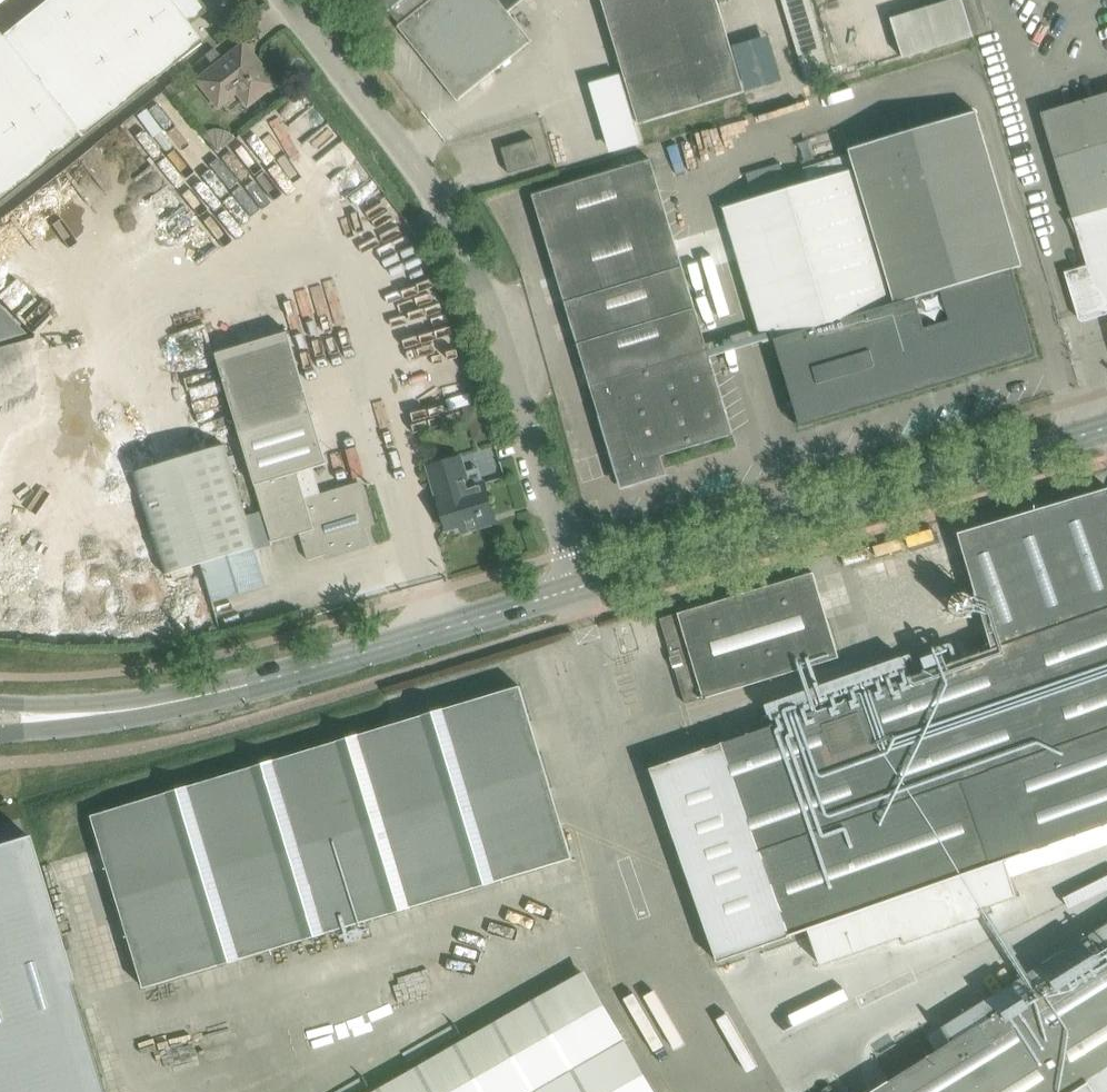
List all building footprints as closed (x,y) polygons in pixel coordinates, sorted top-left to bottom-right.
[(200,42),(187,25),(206,10),(198,0),(45,0),(0,36),(0,200),(200,42)] [(387,13),(389,11),(400,24),(397,26),(399,27),(432,0),(377,0),(387,13)] [(399,27),(457,100),(531,40),(508,12),(523,0),(432,0),(399,27)] [(743,92),(716,0),(601,0),(638,123),(743,92)] [(811,0),(783,0),(800,80),(827,74),(811,0)] [(962,0),(950,0),(889,19),(902,60),(974,38),(962,0)] [(242,42),(225,56),(195,80),(216,107),(237,91),(248,104),(273,84),(259,69),(260,68),(260,67),(260,65),(259,64),(258,62),(257,62),(255,61),(253,61),(252,61),(249,58),(251,57),(251,56),(252,55),(252,54),(251,54),(251,53),(242,42)] [(219,54),(214,48),(204,56),(209,62),(219,54)] [(611,78),(585,86),(605,148),(631,140),(611,78)] [(1079,318),(1106,309),(1106,92),(1041,112),(1087,265),(1065,272),(1079,318)] [(723,207),(757,321),(764,342),(775,339),(796,410),(795,411),(799,420),(807,424),(815,423),(816,423),(816,421),(828,418),(829,419),(844,415),(844,413),(856,409),(857,411),(872,407),(872,405),(884,401),(884,403),(900,398),(899,396),(912,393),(912,395),(928,390),(927,388),(939,385),(940,386),(955,382),(955,380),(967,376),(967,378),(983,374),(983,372),(995,368),(995,370),(1011,365),(1010,364),(1022,360),(1023,362),(1024,361),(1031,357),(1035,349),(1035,341),(1035,339),(1033,340),(1012,268),(1022,266),(1016,244),(976,110),(850,148),(856,167),(723,207)] [(200,135),(214,151),(219,151),(235,138),(231,135),(227,132),(223,130),(218,129),(214,129),(209,130),(204,132),(200,135)] [(509,173),(541,164),(534,138),(501,148),(509,173)] [(651,159),(554,188),(533,195),(618,477),(631,485),(666,474),(661,456),(733,434),(651,159)] [(0,292),(0,341),(14,337),(2,291),(0,292)] [(215,353),(265,520),(271,541),(299,533),(307,559),(366,542),(360,524),(370,521),(359,486),(338,492),(306,502),(297,473),(327,463),(288,331),(215,353)] [(461,407),(466,425),(483,420),(477,402),(461,407)] [(428,466),(440,508),(447,529),(460,525),(462,531),(484,525),(482,518),(494,515),(484,482),(469,487),(460,456),(428,466)] [(651,768),(718,960),(789,936),(809,929),(821,964),(901,935),(903,942),(980,916),(978,909),(1016,896),(1004,861),(1106,825),(1106,489),(958,533),(993,648),(700,751),(651,768)] [(253,547),(200,564),(213,602),(266,585),(253,547)] [(839,657),(813,572),(660,618),(686,703),(839,657)] [(870,613),(917,606),(913,583),(866,590),(870,613)] [(968,589),(964,588),(962,588),(959,589),(957,590),(954,591),(952,594),(951,596),(950,599),(949,602),(950,605),(951,608),(953,611),(955,613),(957,614),(960,615),(964,615),(967,614),(969,613),(971,612),(973,610),(974,609),(976,605),(976,602),(976,598),(975,596),(974,594),(972,592),(970,590),(968,589)] [(91,815),(144,987),(572,857),(519,684),(91,815)] [(27,835),(0,843),(0,1091),(104,1091),(27,835)] [(1064,972),(871,1091),(1106,1091),(1106,945),(1064,972)] [(585,970),(371,1091),(655,1091),(585,970)]
